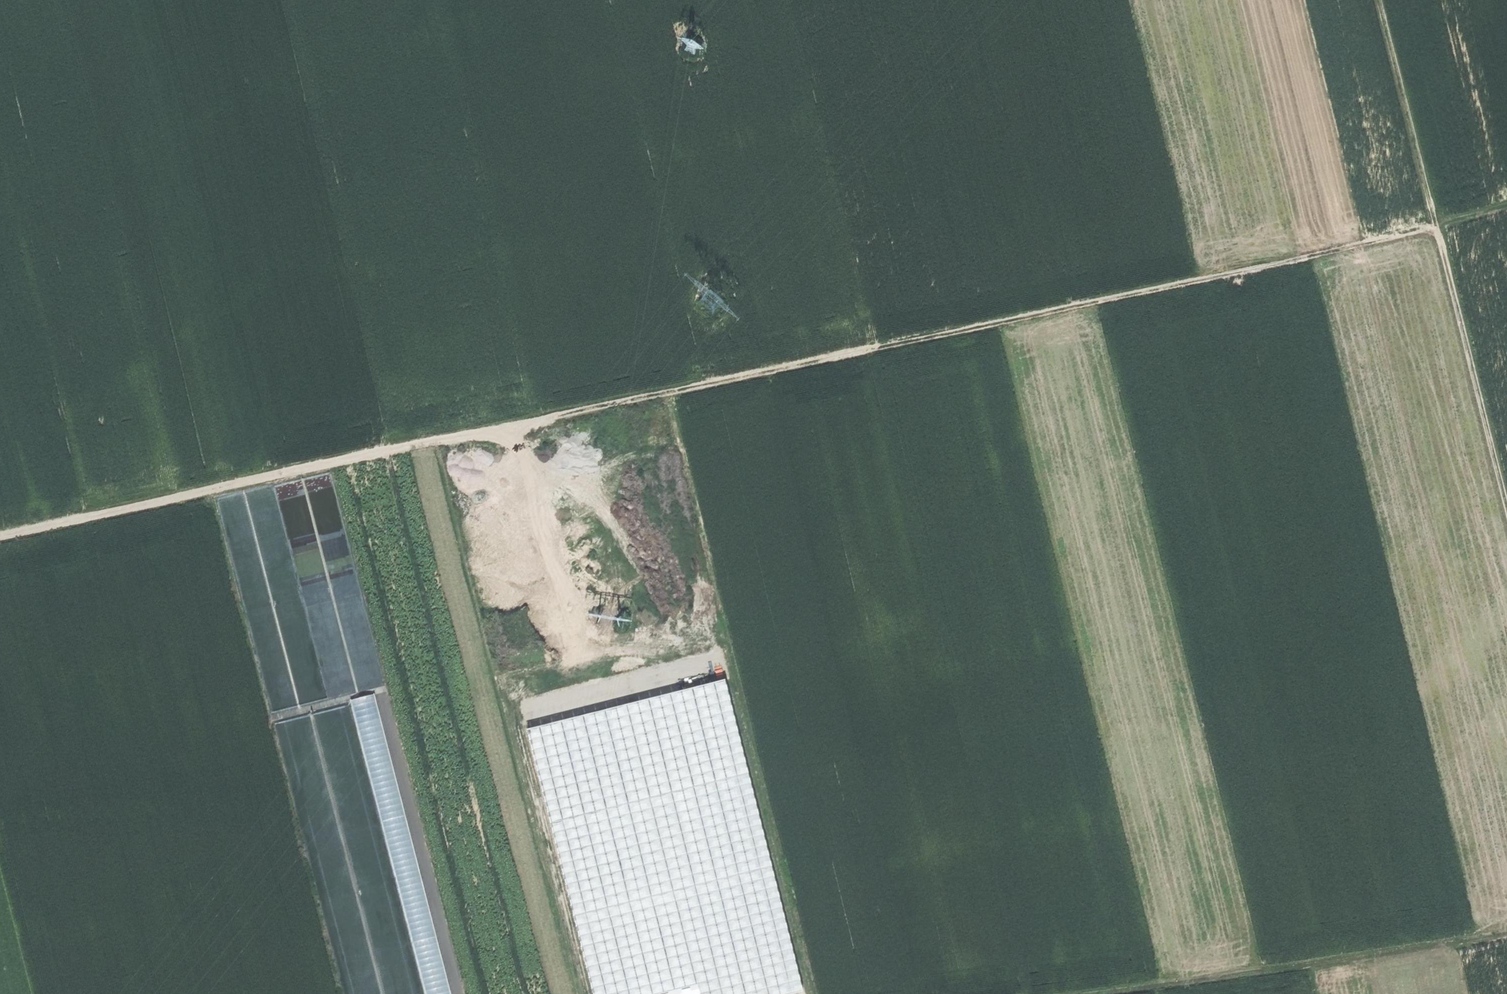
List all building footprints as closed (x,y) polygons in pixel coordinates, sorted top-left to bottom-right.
[(725,677),(523,728),(589,993),(797,993),(804,992),(725,677)] [(381,751),(386,749),(374,693),(351,698),(359,738),(371,735),(373,744),(380,743),(381,751)] [(446,974),(437,976),(439,986),(436,986),(437,993),(451,993),(446,974)]
